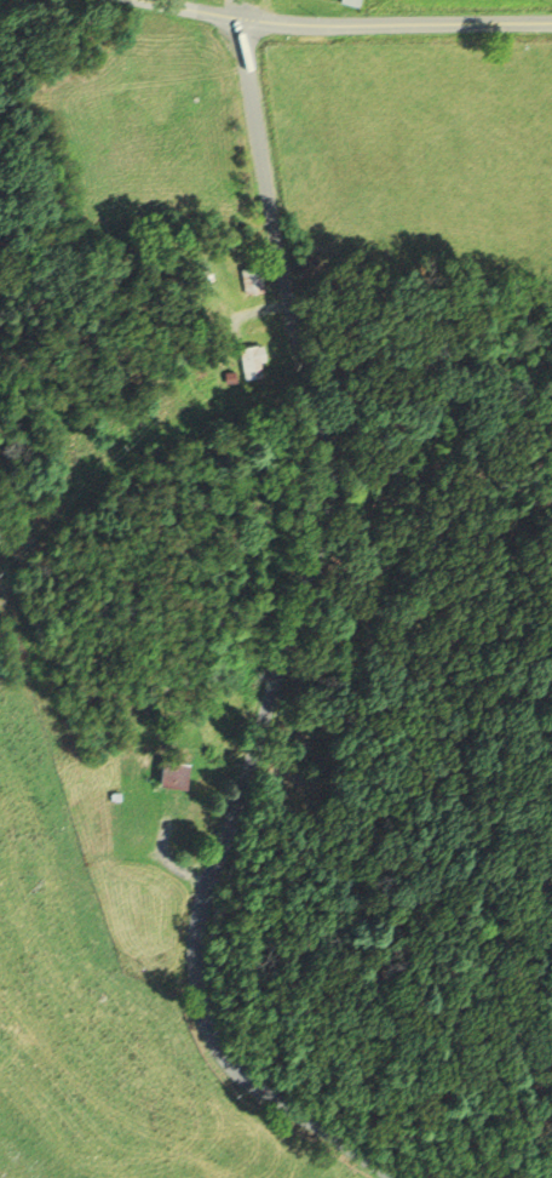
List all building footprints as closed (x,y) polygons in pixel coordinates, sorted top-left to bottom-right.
[(339,5),(340,0),(358,0),(356,8),(339,5)] [(240,269),(261,267),(265,291),(242,293),(240,269)] [(236,349),(254,347),(259,374),(240,377),(236,349)] [(185,765),(184,787),(155,784),(156,762),(185,765)]
